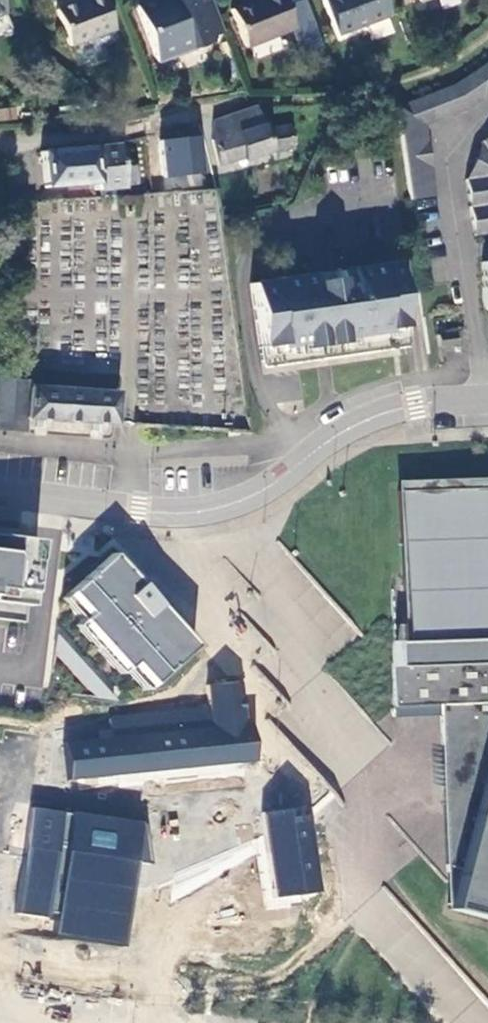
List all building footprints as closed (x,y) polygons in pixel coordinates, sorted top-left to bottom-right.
[(55,11),(69,48),(114,32),(101,0),(82,0),(55,11)] [(224,32),(212,0),(141,0),(136,2),(158,62),(209,43),(213,35),(224,32)] [(231,9),(245,47),(292,29),(281,0),(255,0),(231,9)] [(338,35),(388,15),(382,0),(325,0),(338,35)] [(487,96),(487,63),(465,78),(428,96),(397,104),(410,199),(437,195),(428,125),(446,118),(461,111),(481,100),(487,96)] [(273,152),(294,149),(291,126),(268,130),(256,106),(214,121),(212,140),(219,165),(246,158),(247,159),(273,152)] [(199,135),(160,139),(164,177),(203,173),(199,135)] [(467,176),(487,175),(487,153),(480,142),(467,176)] [(115,195),(110,153),(36,158),(38,195),(88,192),(90,197),(115,195)] [(467,176),(475,234),(487,232),(487,175),(467,176)] [(143,185),(144,194),(163,193),(162,184),(143,185)] [(312,274),(251,282),(260,347),(262,346),(264,358),(275,357),(275,361),(407,343),(395,261),(335,270),(336,277),(328,278),(328,283),(330,292),(314,294),(313,285),(312,274)] [(328,283),(313,285),(314,294),(330,292),(328,283)] [(454,331),(437,333),(439,346),(456,343),(454,331)] [(262,346),(260,347),(263,363),(275,361),(275,357),(264,358),(262,346)] [(23,432),(24,421),(32,421),(46,422),(89,425),(101,425),(113,426),(115,391),(26,386),(26,381),(8,380),(0,380),(0,431),(23,432)] [(45,431),(46,422),(32,421),(31,430),(45,431)] [(101,434),(101,425),(89,425),(88,433),(101,434)] [(402,642),(403,663),(392,663),(394,707),(440,705),(446,866),(457,869),(453,888),(447,909),(487,920),(487,481),(464,482),(464,489),(397,491),(402,642)] [(45,544),(0,538),(0,592),(39,597),(45,544)] [(203,649),(121,556),(78,595),(97,617),(90,623),(134,672),(141,666),(160,688),(203,649)] [(90,623),(97,617),(78,595),(71,602),(90,623)] [(134,672),(90,623),(84,629),(128,677),(134,672)] [(104,701),(122,703),(65,639),(63,655),(104,701)] [(403,663),(402,642),(391,643),(392,663),(403,663)] [(160,688),(141,666),(134,672),(153,693),(160,688)] [(243,722),(239,683),(232,684),(206,686),(209,725),(195,726),(193,709),(109,717),(112,738),(69,743),(72,780),(253,761),(249,722),(243,722)] [(270,899),(315,892),(304,807),(258,813),(270,899)] [(57,935),(128,947),(146,823),(34,808),(18,913),(60,919),(57,935)]
